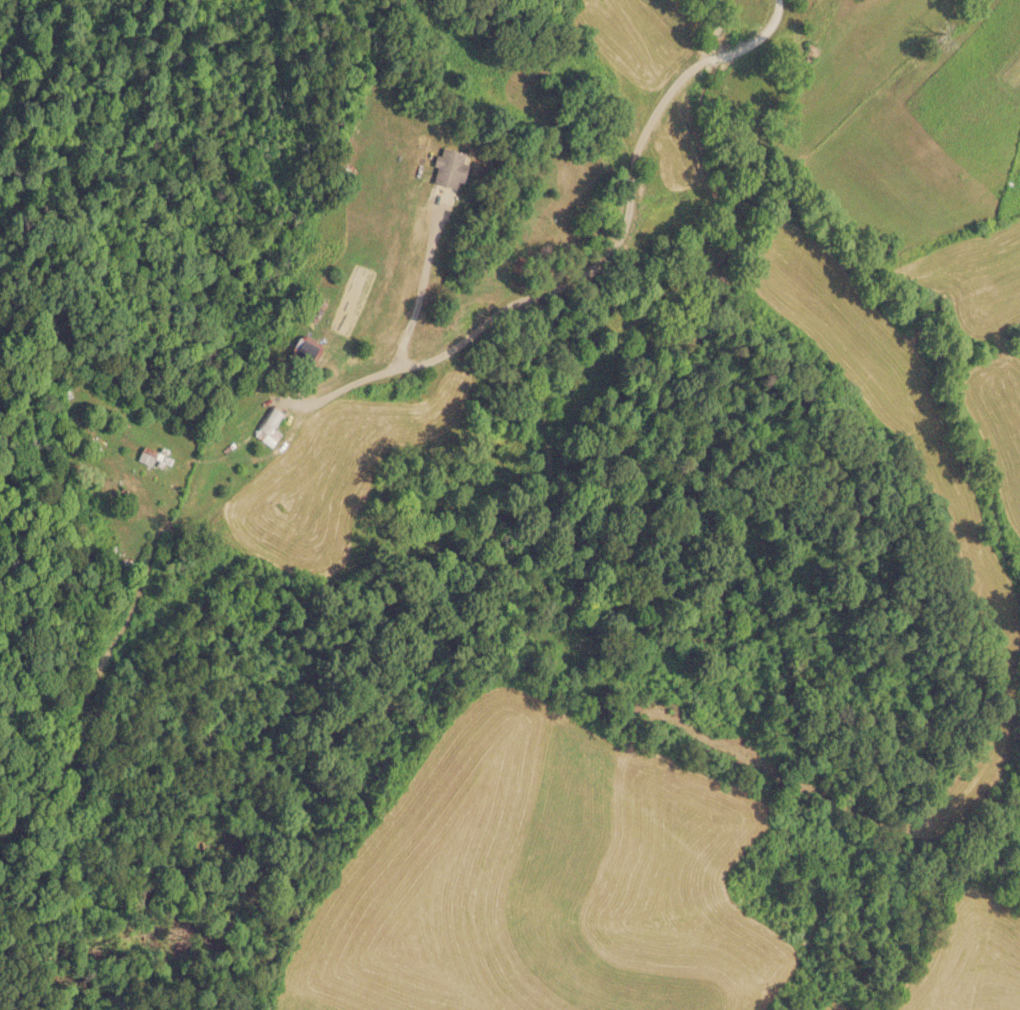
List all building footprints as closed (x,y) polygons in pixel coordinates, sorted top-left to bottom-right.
[(428,181),(454,190),(465,156),(439,147),(428,181)] [(273,441),(267,437),(280,416),(270,409),(252,436),(269,447),(273,441)] [(161,461),(162,458),(143,446),(135,459),(148,468),(155,457),(161,461)]
